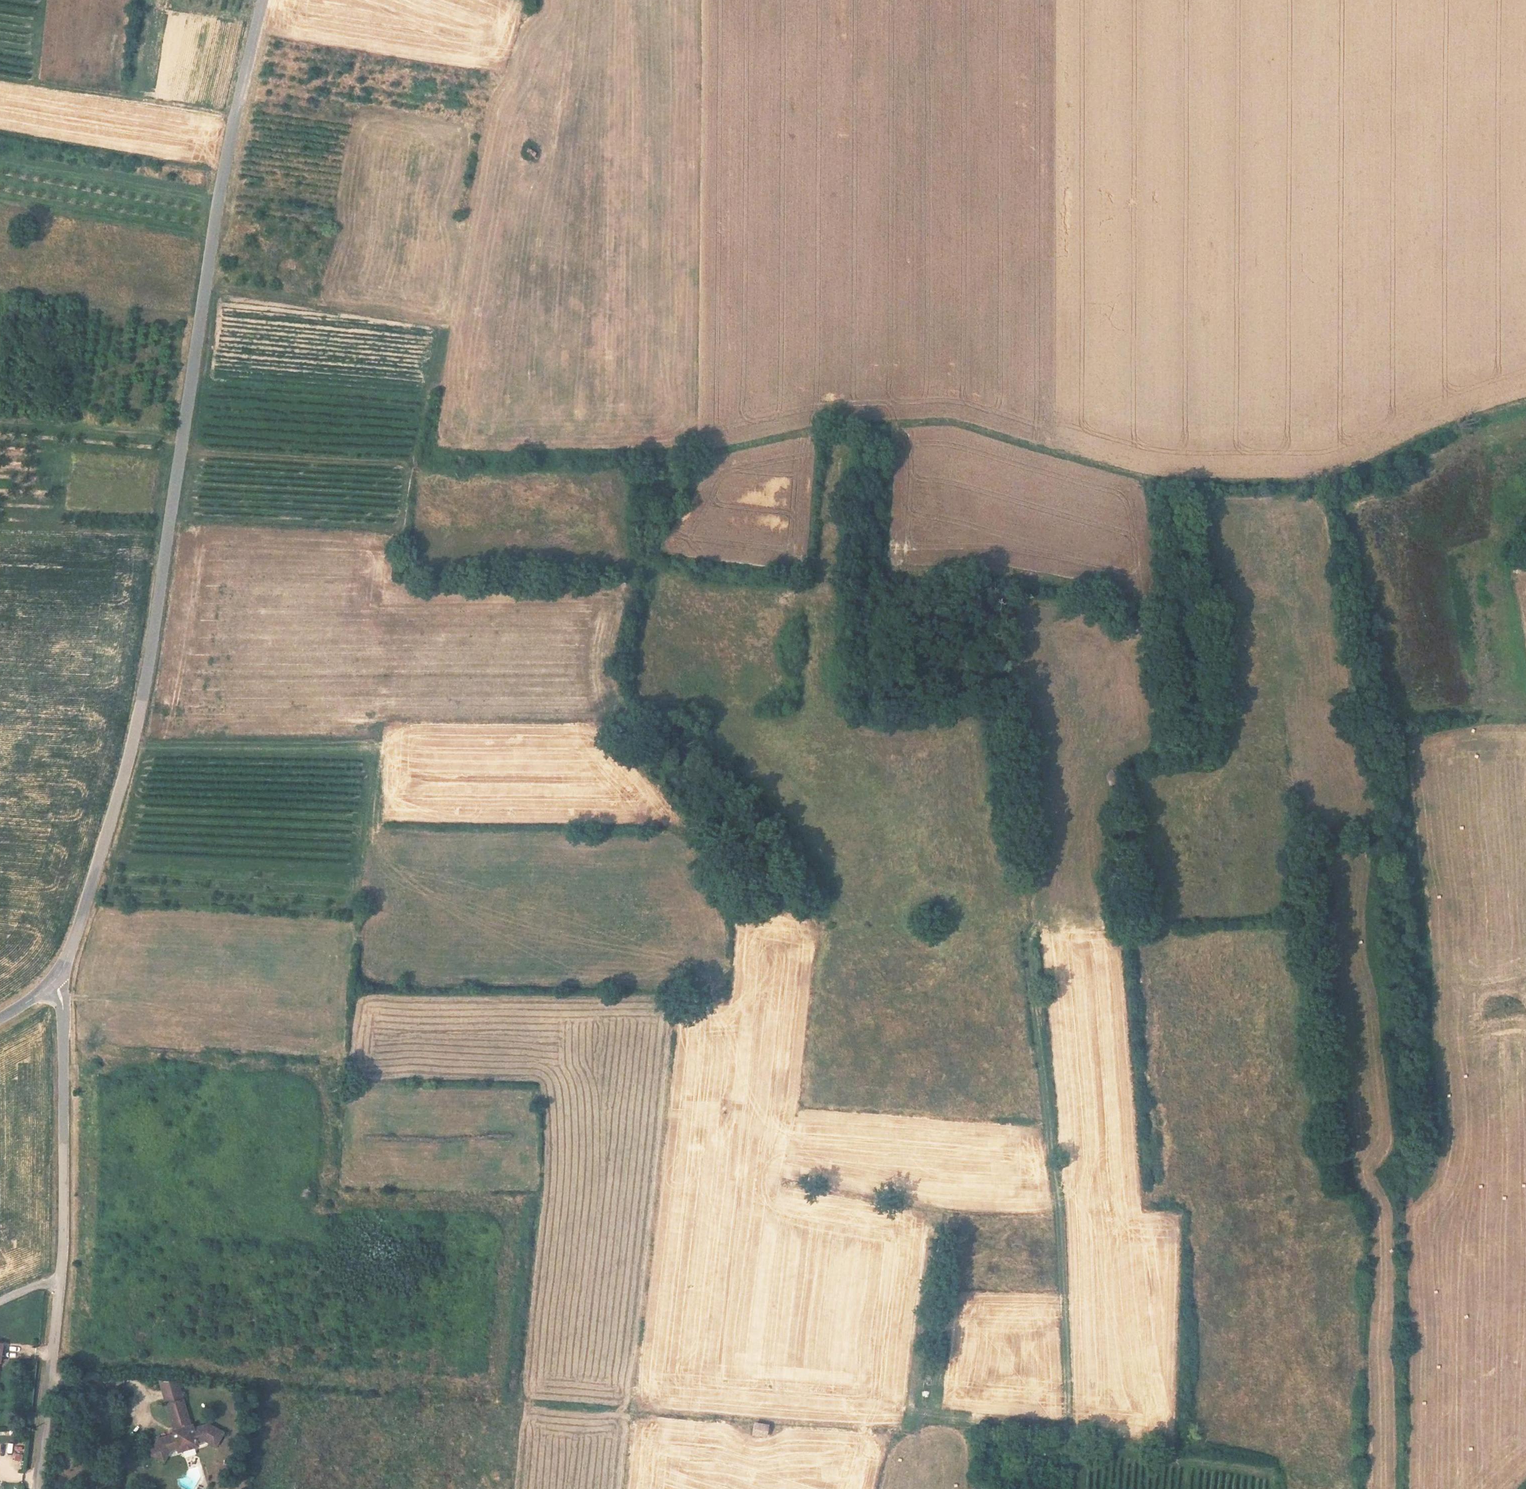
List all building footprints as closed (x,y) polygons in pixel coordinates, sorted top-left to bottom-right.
[(537,152),(530,147),(525,155),(533,160),(537,152)] [(198,1440),(206,1437),(218,1444),(226,1431),(210,1422),(195,1427),(193,1424),(192,1424),(178,1381),(159,1381),(173,1425),(176,1424),(178,1429),(173,1431),(174,1434),(158,1439),(150,1455),(164,1462),(169,1449),(178,1447),(182,1449),(197,1445),(198,1440)] [(766,1424),(752,1424),(752,1433),(766,1434),(766,1424)]
